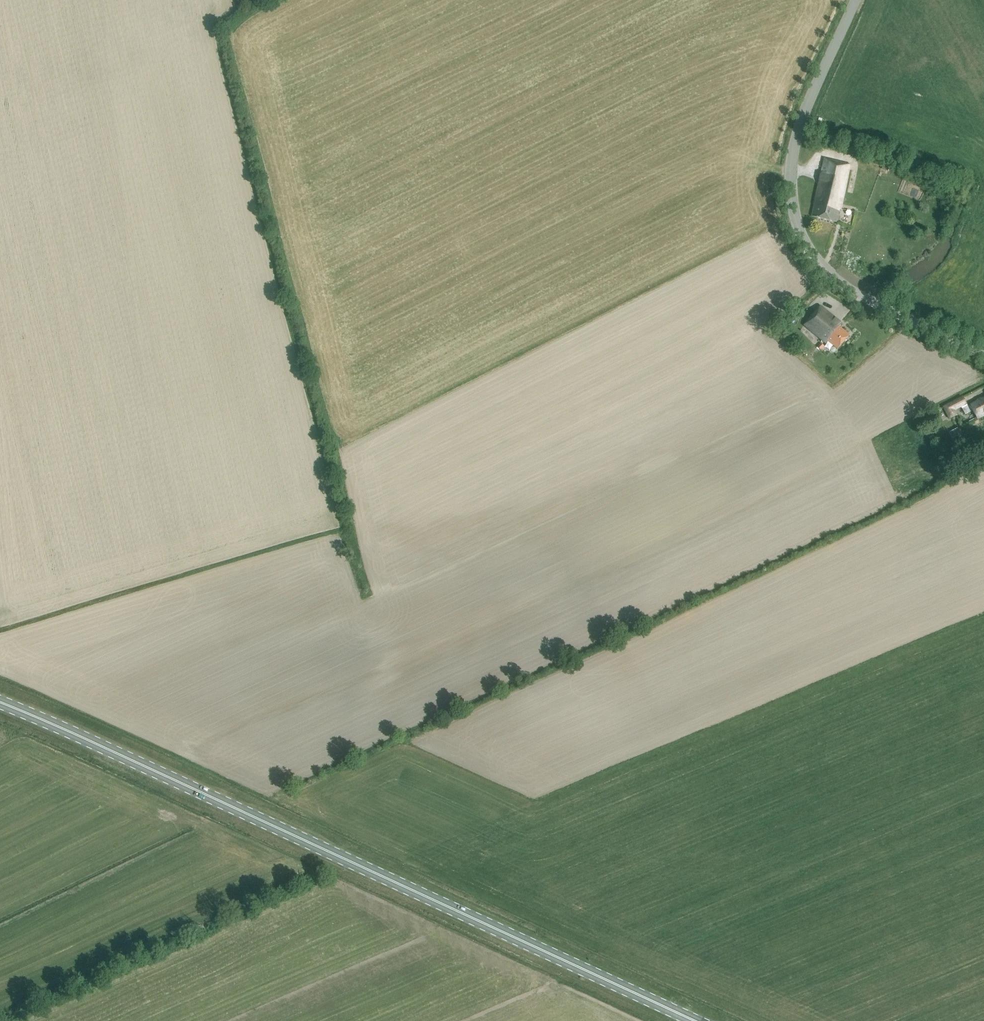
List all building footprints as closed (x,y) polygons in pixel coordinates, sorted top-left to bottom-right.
[(825,157),(812,216),(837,221),(840,207),(841,208),(851,163),(825,157)] [(820,305),(805,324),(827,342),(829,340),(838,347),(849,333),(840,326),(842,323),(820,305)] [(963,397),(944,407),(949,417),(957,414),(955,409),(967,403),(963,397)] [(968,412),(972,410),(977,419),(983,416),(983,398),(964,409),(966,413),(968,412)]
